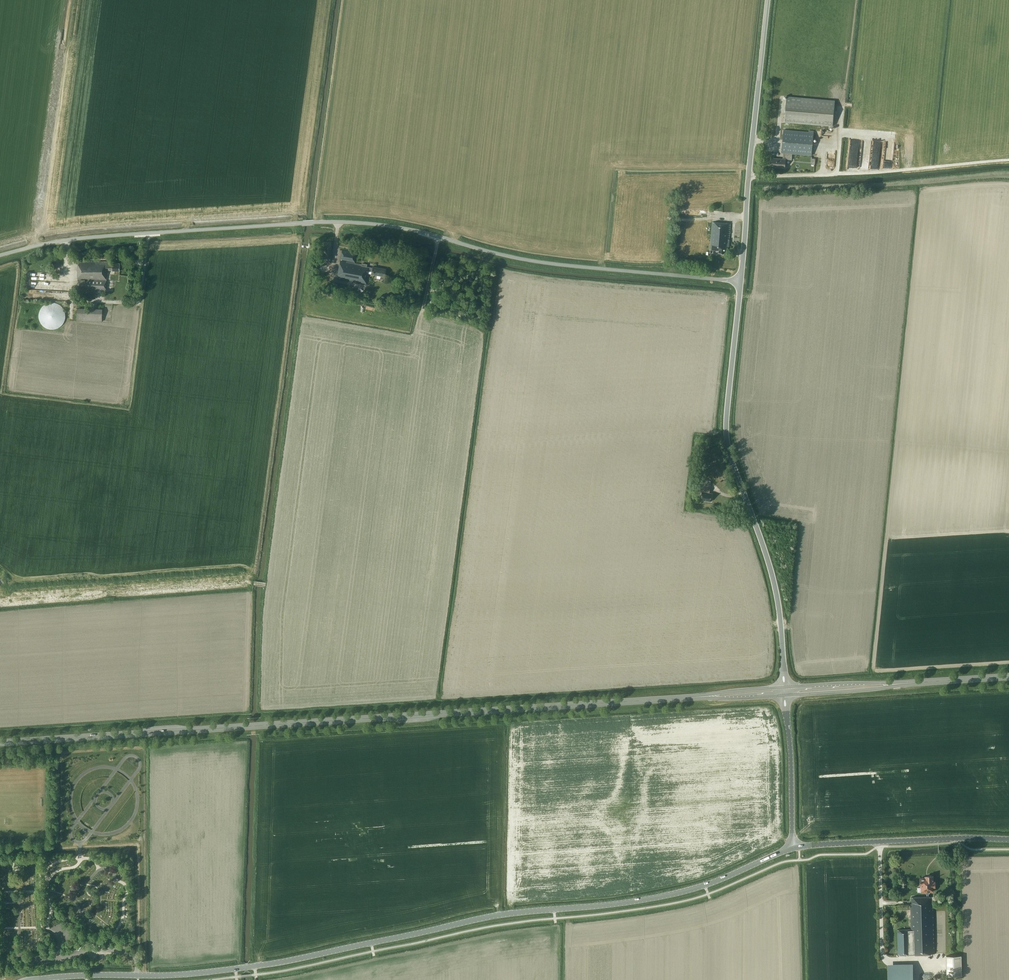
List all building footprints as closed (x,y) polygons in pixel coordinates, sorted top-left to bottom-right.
[(784,122),(833,126),(835,100),(787,96),(784,122)] [(812,155),(813,132),(814,130),(809,130),(808,131),(783,129),(782,153),(783,153),(783,158),(773,158),(772,167),(785,168),(786,159),(792,159),(792,153),(812,155)] [(856,150),(859,150),(860,143),(855,143),(855,141),(851,140),(850,167),(857,168),(858,153),(856,153),(856,150)] [(729,246),(731,223),(712,221),(710,249),(719,250),(719,252),(726,253),(726,246),(729,246)] [(331,263),(331,242),(322,241),(322,262),(331,263)] [(338,279),(366,285),(367,285),(369,274),(368,274),(369,271),(372,271),(372,274),(377,275),(377,278),(384,279),(384,277),(385,277),(387,269),(374,267),(373,268),(368,267),(368,265),(363,264),(363,265),(356,264),(358,253),(343,250),(338,279)] [(62,254),(53,255),(53,273),(63,273),(62,254)] [(119,263),(116,263),(116,261),(77,261),(77,289),(106,289),(106,271),(119,271),(119,263)] [(41,308),(40,309),(40,311),(39,313),(39,315),(39,316),(39,318),(40,320),(40,322),(41,323),(42,325),(44,326),(45,327),(47,328),(48,328),(50,329),(52,329),(54,329),(55,329),(57,328),(59,327),(60,326),(62,325),(63,324),(64,322),(65,321),(65,319),(66,317),(66,316),(66,314),(65,312),(65,310),(64,309),(63,307),(62,306),(60,305),(59,304),(57,303),(56,302),(54,302),(52,302),(50,302),(48,303),(47,303),(45,304),(44,305),(42,307),(41,308)] [(103,308),(77,308),(77,321),(102,322),(103,308)] [(710,487),(701,485),(700,492),(702,492),(701,500),(711,502),(712,494),(709,493),(710,487)] [(929,897),(928,893),(930,893),(930,892),(932,892),(932,888),(935,887),(934,881),(933,881),(933,876),(924,876),(924,878),(919,878),(919,888),(920,888),(921,892),(926,892),(926,893),(927,893),(927,897),(911,897),(911,904),(910,904),(911,929),(912,954),(935,953),(933,903),(932,903),(932,897),(929,897)] [(912,954),(911,929),(897,929),(897,955),(912,954)] [(947,975),(962,975),(961,955),(946,956),(947,975)] [(887,970),(888,979),(913,979),(912,969),(887,970)]
